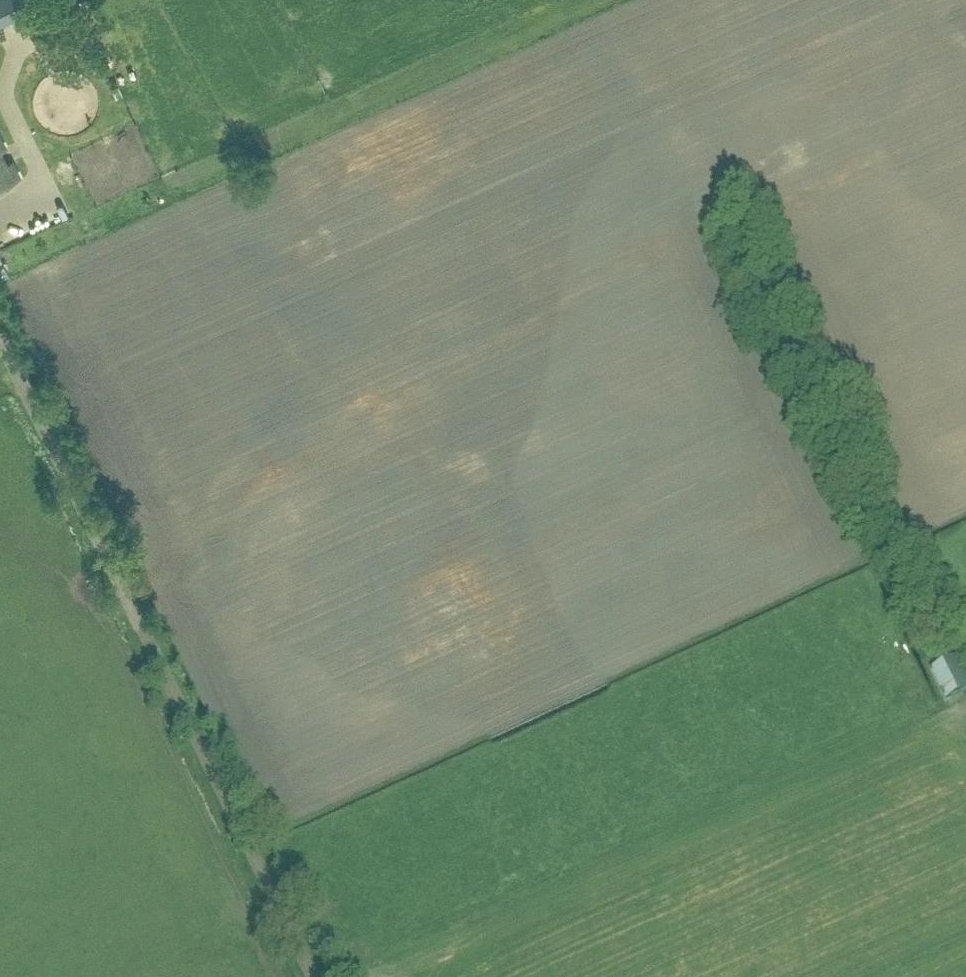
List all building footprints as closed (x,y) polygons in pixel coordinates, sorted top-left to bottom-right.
[(32,4),(30,0),(0,0),(0,20),(32,4)] [(18,175),(11,160),(2,164),(0,158),(0,184),(18,175)] [(965,692),(965,682),(959,667),(937,675),(948,700),(965,692)]
